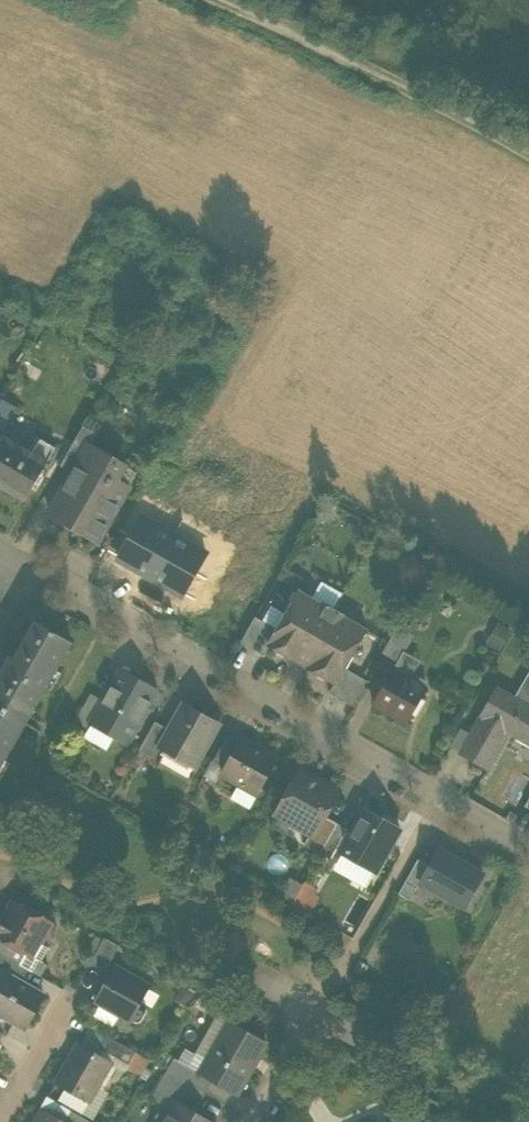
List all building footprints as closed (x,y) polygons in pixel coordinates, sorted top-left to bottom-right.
[(4,432),(17,408),(1,399),(0,402),(0,430),(4,432)] [(60,466),(72,473),(88,445),(90,446),(97,433),(83,425),(60,466)] [(47,463),(32,454),(0,436),(0,437),(0,485),(26,500),(47,463)] [(40,439),(32,454),(47,463),(56,448),(40,439)] [(49,514),(97,541),(128,488),(111,478),(119,464),(124,468),(125,466),(90,446),(88,445),(72,473),(49,514)] [(136,472),(125,466),(124,468),(119,464),(111,478),(128,488),(136,472)] [(150,578),(174,535),(142,517),(131,536),(118,558),(117,559),(150,578)] [(131,536),(119,529),(106,552),(118,558),(131,536)] [(174,535),(150,578),(182,596),(196,572),(206,554),(174,535)] [(208,578),(196,572),(182,596),(194,602),(208,578)] [(321,582),(312,598),(322,604),(323,602),(333,608),(342,593),(321,582)] [(334,683),(335,684),(344,669),(345,670),(346,669),(359,645),(358,644),(366,630),(344,617),(345,615),(333,608),(323,602),(322,604),(312,598),(299,591),(291,606),(290,605),(285,613),(276,629),(275,630),(276,631),(268,645),(269,646),(296,661),(300,656),(310,662),(307,667),(334,683)] [(271,605),(262,621),(276,629),(285,613),(271,605)] [(241,642),(264,655),(269,646),(268,645),(276,631),(275,630),(276,629),(262,621),(255,617),(241,642)] [(0,675),(0,709),(25,723),(72,642),(38,622),(16,659),(11,656),(0,675)] [(488,642),(502,650),(512,632),(499,624),(488,642)] [(397,661),(399,662),(405,652),(415,635),(398,625),(382,653),(397,661)] [(421,661),(405,652),(399,662),(397,661),(393,669),(411,679),(421,661)] [(300,656),(296,661),(307,667),(310,662),(300,656)] [(329,693),(352,706),(366,681),(346,669),(345,670),(344,669),(335,684),(334,683),(329,693)] [(389,711),(407,721),(426,687),(411,679),(393,669),(372,704),(388,713),(389,711)] [(91,723),(130,745),(160,692),(121,670),(104,700),(91,723)] [(513,698),(524,704),(528,695),(528,671),(513,698)] [(524,704),(513,698),(494,687),(479,713),(483,715),(473,734),(462,753),(488,768),(510,731),(519,737),(523,730),(528,733),(528,695),(524,704)] [(76,720),(88,727),(91,723),(104,700),(91,694),(76,720)] [(162,747),(195,766),(218,725),(185,706),(175,724),(173,723),(169,730),(160,746),(162,747)] [(25,723),(0,709),(0,768),(25,723)] [(139,750),(154,759),(162,747),(160,746),(169,730),(155,722),(139,750)] [(461,728),(451,746),(462,753),(473,734),(461,728)] [(519,737),(528,742),(528,733),(523,730),(519,737)] [(212,763),(223,769),(237,743),(227,737),(212,763)] [(218,777),(254,797),(275,760),(239,740),(237,743),(223,769),(218,777)] [(312,833),(313,833),(323,816),(336,793),(302,773),(279,814),(312,833)] [(368,872),(372,875),(398,829),(364,810),(351,832),(337,856),(341,858),(342,854),(347,857),(349,854),(371,867),(368,872)] [(304,845),(321,854),(338,824),(323,816),(313,833),(312,833),(304,845)] [(351,832),(338,824),(321,854),(330,860),(334,862),(337,856),(351,832)] [(439,850),(430,865),(421,881),(465,907),(483,875),(439,850)] [(410,900),(421,881),(430,865),(418,859),(399,893),(410,900)] [(280,896),(292,903),(302,886),(290,879),(280,896)] [(27,954),(33,943),(37,941),(40,943),(52,923),(34,913),(33,909),(29,907),(26,908),(14,901),(0,925),(0,939),(27,954)] [(91,963),(105,972),(119,946),(105,938),(91,963)] [(5,976),(7,972),(22,981),(29,970),(20,965),(27,954),(0,939),(0,973),(5,976)] [(40,944),(40,943),(37,941),(33,943),(27,954),(20,965),(29,970),(32,972),(39,960),(41,961),(48,948),(40,944)] [(32,972),(41,977),(48,965),(41,961),(39,960),(32,972)] [(96,1003),(131,1023),(151,987),(116,967),(96,1003)] [(24,1031),(45,994),(22,981),(7,972),(5,976),(0,984),(0,1017),(24,1031)] [(211,1081),(237,1096),(267,1044),(231,1024),(217,1049),(214,1047),(199,1074),(211,1081)] [(104,1051),(128,1065),(135,1052),(111,1038),(104,1051)] [(57,1083),(88,1101),(110,1063),(81,1046),(76,1055),(74,1054),(57,1083)] [(165,1069),(169,1071),(177,1075),(183,1065),(171,1058),(165,1069)] [(183,1065),(177,1075),(205,1092),(211,1081),(199,1074),(183,1065)] [(193,1113),(205,1092),(177,1075),(169,1071),(154,1098),(172,1108),(175,1103),(193,1113)] [(193,1113),(175,1103),(172,1108),(164,1121),(208,1121),(193,1113)] [(41,1110),(34,1121),(62,1121),(41,1110)] [(70,1110),(63,1121),(92,1121),(70,1110)]
